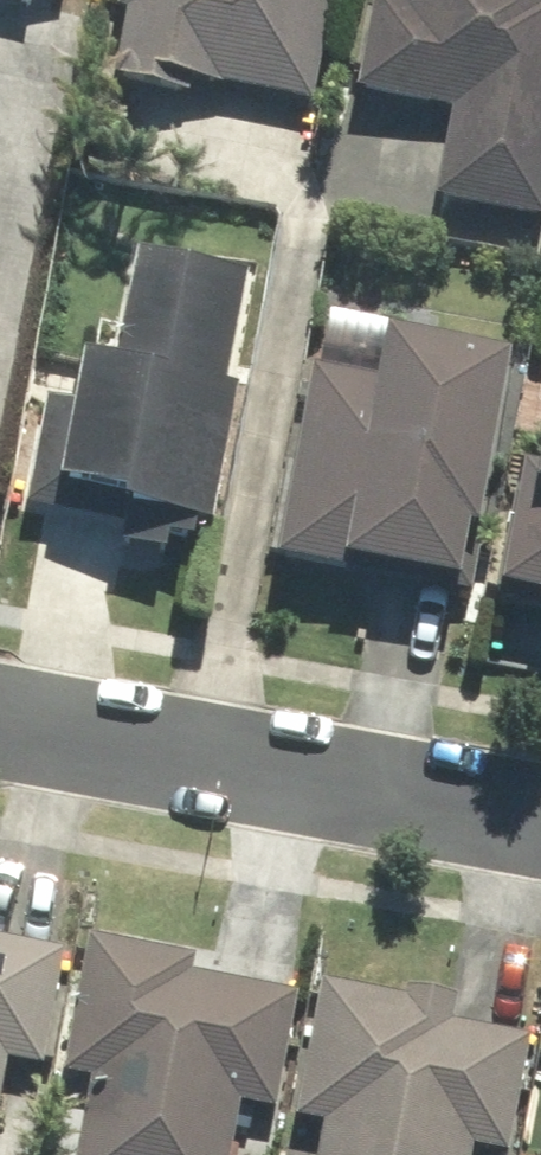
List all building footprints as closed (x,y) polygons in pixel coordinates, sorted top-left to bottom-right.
[(49,12),(51,0),(0,0),(0,3),(49,12)] [(337,0),(131,0),(129,14),(134,15),(123,78),(319,110),(337,0)] [(413,1),(404,0),(380,0),(365,95),(458,110),(444,199),(540,215),(540,0),(413,0),(413,1)] [(237,382),(254,267),(144,252),(129,356),(98,351),(90,407),(48,401),(34,501),(228,528),(248,384),(237,382)] [(482,588),(516,344),(399,327),(392,377),(317,367),(289,561),(482,588)] [(527,461),(509,589),(540,594),(540,463),(527,461)] [(11,1058),(52,1066),(74,948),(0,934),(0,1119),(11,1058)] [(304,990),(201,972),(204,953),(98,934),(73,1073),(102,1078),(88,1154),(236,1154),(246,1101),(282,1107),(304,990)] [(329,1154),(477,1154),(478,1145),(515,1151),(536,1036),(464,1023),(469,994),(416,983),(414,996),(328,980),(303,1117),(335,1123),(329,1154)]
